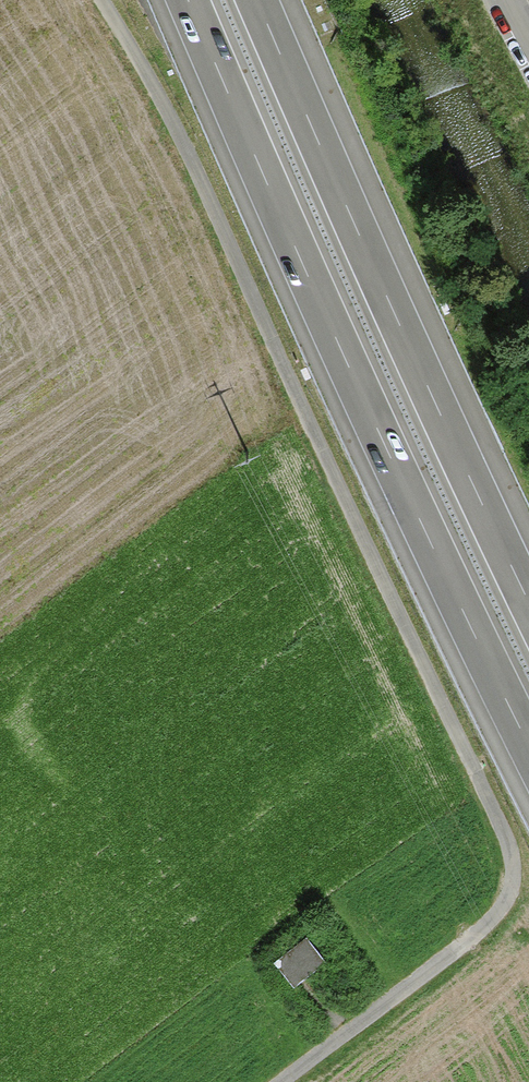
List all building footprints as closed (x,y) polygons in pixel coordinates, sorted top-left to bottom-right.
[(326,964),(305,939),(275,964),(296,989),(326,964)]
